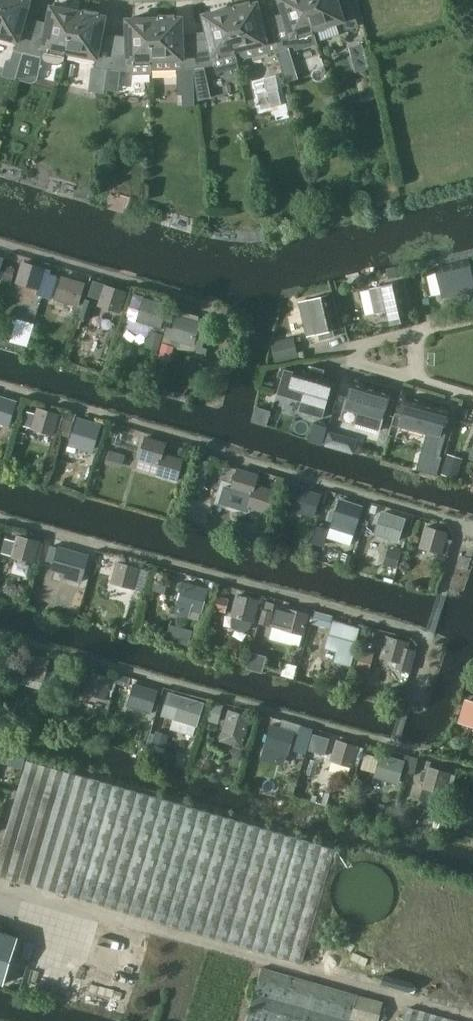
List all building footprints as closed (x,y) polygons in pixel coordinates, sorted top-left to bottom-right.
[(1,19),(0,18),(0,37),(17,42),(14,51),(28,54),(35,28),(23,25),(30,1),(26,0),(6,0),(1,19)] [(313,0),(279,0),(286,21),(275,24),(282,50),(295,46),(293,37),(297,36),(298,39),(314,34),(313,31),(308,14),(317,11),(313,0)] [(317,11),(308,14),(313,31),(343,21),(346,30),(359,26),(351,0),(339,4),(337,0),(313,0),(317,11)] [(234,4),(235,8),(241,32),(232,34),(235,51),(240,50),(241,56),(246,59),(268,54),(282,50),(275,24),(263,27),(258,3),(251,4),(251,1),(234,4)] [(78,37),(83,12),(51,6),(46,31),(35,28),(28,54),(43,58),(44,61),(61,64),(64,62),(66,53),(69,35),(78,37)] [(241,32),(235,8),(204,15),(209,40),(196,41),(199,68),(216,66),(214,56),(219,55),(220,58),(236,55),(235,51),(232,34),(241,32)] [(83,9),(83,12),(78,37),(69,35),(66,53),(96,58),(94,68),(112,70),(114,43),(100,42),(105,17),(99,15),(100,12),(83,9)] [(159,15),(159,18),(160,43),(151,44),(151,61),(151,71),(185,70),(199,68),(196,41),(183,43),(182,18),(176,18),(176,14),(159,15)] [(160,43),(159,18),(127,19),(128,45),(114,43),(112,70),(130,72),(135,75),(151,75),(151,71),(151,61),(151,44),(160,43)] [(279,90),(268,92),(272,108),(282,105),(279,90)] [(195,94),(183,94),(184,106),(195,105),(195,94)] [(469,259),(435,267),(441,294),(472,287),(472,277),(469,259)] [(23,263),(17,283),(38,289),(36,294),(41,295),(43,295),(51,298),(54,286),(57,278),(48,275),(50,271),(44,269),(23,263)] [(84,284),(62,277),(57,294),(69,298),(67,302),(77,306),(84,284)] [(390,325),(410,320),(401,281),(369,288),(375,313),(387,311),(390,325)] [(97,306),(121,313),(128,292),(104,284),(97,306)] [(336,329),(330,304),(327,295),(296,303),(304,337),(316,334),(317,337),(329,335),(328,331),(336,329)] [(135,321),(161,329),(168,305),(143,297),(135,321)] [(85,298),(79,317),(89,320),(95,302),(85,298)] [(183,337),(195,340),(200,323),(178,317),(172,339),(182,342),(183,337)] [(148,336),(145,346),(159,350),(164,334),(150,330),(148,336)] [(294,337),(271,343),(276,363),(299,357),(294,337)] [(163,343),(159,358),(170,361),(174,346),(163,343)] [(285,369),(278,394),(302,401),(299,411),(323,418),(334,377),(323,374),(325,370),(312,366),(311,371),(296,366),(294,372),(285,369)] [(345,399),(342,408),(358,413),(355,424),(379,431),(382,421),(383,415),(387,416),(389,416),(393,405),(387,403),(388,398),(390,391),(366,383),(351,379),(345,399)] [(402,415),(398,426),(414,431),(426,434),(415,470),(436,476),(440,462),(442,457),(439,456),(446,430),(450,418),(445,417),(448,407),(423,400),(407,395),(402,415)] [(0,398),(0,417),(1,417),(0,419),(0,422),(9,425),(16,403),(0,398)] [(59,414),(38,408),(32,429),(53,435),(59,414)] [(67,413),(61,435),(70,438),(76,415),(67,413)] [(100,428),(78,421),(72,442),(93,448),(100,428)] [(314,423),(309,442),(322,446),(328,427),(314,423)] [(18,431),(16,440),(23,442),(26,433),(18,431)] [(328,431),(325,446),(336,449),(339,434),(328,431)] [(166,444),(146,438),(140,459),(160,465),(157,475),(177,481),(183,460),(163,454),(166,444)] [(110,450),(106,464),(121,468),(125,454),(110,450)] [(448,454),(442,474),(457,478),(463,459),(448,454)] [(269,513),(275,492),(255,486),(258,476),(238,470),(231,490),(252,497),(249,507),(269,513)] [(320,495),(308,491),(298,488),(293,505),(305,509),(303,513),(313,516),(320,495)] [(363,507),(341,501),(336,518),(348,521),(346,526),(356,529),(363,507)] [(405,518),(381,511),(374,534),(398,541),(405,518)] [(448,531),(424,525),(419,547),(442,553),(448,531)] [(6,538),(2,552),(13,555),(13,557),(33,562),(39,564),(45,543),(39,541),(19,536),(17,541),(6,538)] [(51,545),(45,564),(54,566),(52,571),(60,573),(59,576),(82,582),(90,554),(59,546),(59,547),(51,545)] [(389,547),(384,564),(397,568),(402,551),(389,547)] [(343,553),(340,564),(349,567),(352,556),(343,553)] [(148,570),(118,562),(113,583),(143,591),(148,570)] [(153,582),(151,590),(165,594),(167,586),(153,582)] [(201,612),(207,590),(185,584),(184,588),(180,587),(176,598),(181,600),(180,603),(192,607),(191,609),(201,612)] [(258,601),(238,595),(232,616),(253,622),(258,601)] [(266,598),(260,621),(271,624),(277,600),(266,598)] [(303,635),(308,614),(279,606),(273,627),(303,635)] [(316,611),(313,623),(331,628),(334,616),(316,611)] [(167,637),(191,642),(194,627),(171,622),(167,637)] [(336,624),(329,646),(338,648),(334,662),(351,667),(355,653),(351,652),(357,630),(336,624)] [(407,647),(409,642),(388,637),(382,657),(403,663),(402,668),(410,670),(416,650),(407,647)] [(363,649),(357,671),(368,674),(374,653),(363,649)] [(252,652),(247,668),(262,672),(267,656),(252,652)] [(46,673),(50,660),(30,654),(20,687),(40,693),(44,680),(54,683),(56,676),(46,673)] [(112,678),(91,672),(86,693),(111,700),(114,691),(109,690),(112,678)] [(118,674),(117,682),(125,684),(127,676),(118,674)] [(157,691),(135,684),(130,701),(142,705),(140,710),(150,713),(157,691)] [(203,704),(182,697),(172,728),(194,734),(203,704)] [(459,722),(472,726),(472,701),(467,699),(459,722)] [(213,702),(207,721),(218,724),(224,705),(213,702)] [(249,736),(254,718),(230,710),(221,741),(224,748),(235,752),(241,747),(245,734),(249,736)] [(294,732),(272,726),(266,747),(287,754),(294,732)] [(156,731),(151,748),(164,752),(169,734),(156,731)] [(352,767),(359,746),(338,740),(332,761),(352,767)] [(402,767),(404,761),(382,755),(376,777),(397,783),(401,772),(403,773),(405,768),(402,767)] [(311,759),(307,774),(314,776),(318,762),(311,759)] [(0,853),(0,875),(302,963),(335,850),(27,760),(0,853)] [(450,773),(429,767),(428,773),(424,772),(422,781),(425,782),(420,800),(441,805),(444,793),(450,794),(453,782),(448,781),(450,773)] [(3,984),(17,937),(0,931),(0,984),(3,984)] [(308,981),(261,969),(247,1020),(349,1020),(350,1019),(357,1020),(378,1020),(383,1002),(308,981)] [(407,1007),(403,1020),(457,1020),(407,1007)]
